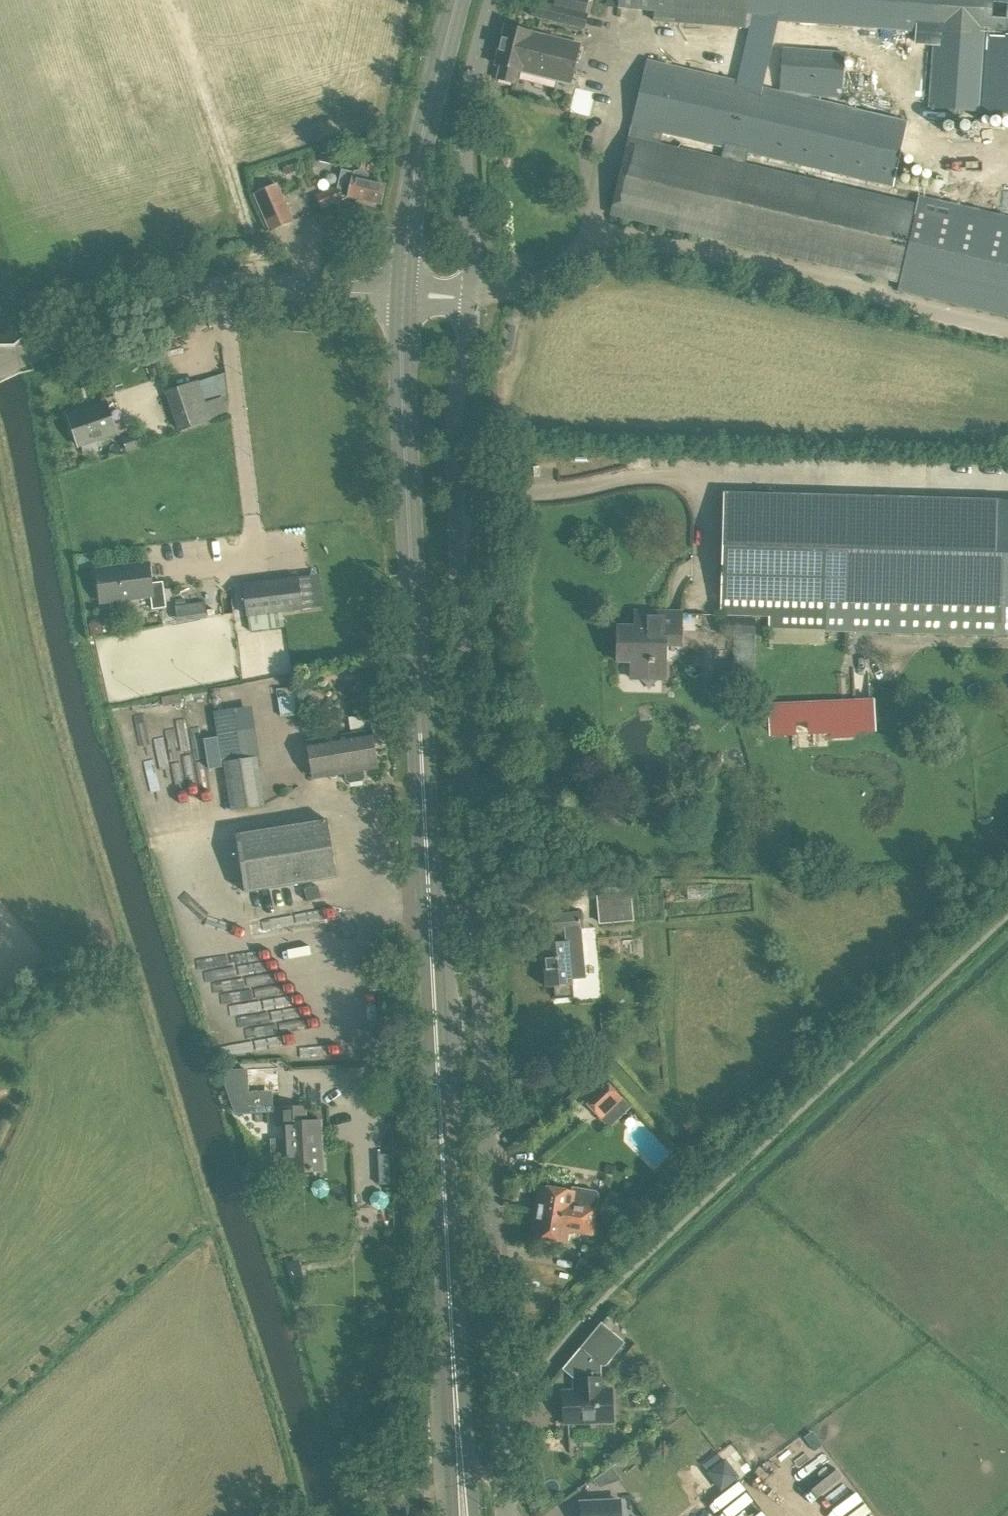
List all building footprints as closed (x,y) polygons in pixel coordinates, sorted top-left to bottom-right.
[(588,0),(556,0),(555,6),(536,1),(532,16),(583,29),(587,14),(584,13),(588,0)] [(619,9),(655,11),(654,21),(745,27),(745,18),(935,32),(937,0),(620,0),(619,9)] [(980,111),(988,0),(937,0),(935,32),(929,108),(980,111)] [(980,111),(1007,114),(1007,0),(988,0),(980,111)] [(570,83),(580,44),(506,26),(496,65),(500,66),(497,79),(513,83),(514,80),(518,81),(520,71),(570,83)] [(844,53),(783,48),(780,92),(800,96),(800,95),(841,98),(844,53)] [(663,133),(724,147),(748,153),(893,186),(908,121),(800,96),(780,92),(647,61),(632,126),(634,126),(663,133)] [(663,133),(634,126),(631,138),(629,138),(611,215),(901,284),(920,203),(745,162),(748,153),(724,147),(721,158),(661,143),(663,133)] [(323,154),(321,161),(333,163),(334,157),(323,154)] [(284,168),(286,174),(294,171),(292,165),(284,168)] [(380,204),(384,184),(367,180),(368,175),(367,175),(364,172),(358,170),(355,172),(353,172),(353,173),(341,170),(337,189),(316,198),(321,209),(348,197),(380,204)] [(282,225),(291,222),(278,184),(255,191),(268,229),(282,225)] [(921,197),(920,203),(901,284),(899,290),(1007,316),(1007,217),(921,197)] [(197,382),(167,392),(180,430),(211,420),(197,382)] [(79,446),(117,433),(106,403),(69,416),(79,446)] [(137,433),(122,438),(127,452),(141,448),(137,433)] [(725,494),(721,615),(770,617),(770,629),(1007,636),(1007,503),(725,494)] [(153,609),(166,607),(163,582),(151,584),(149,563),(97,570),(101,602),(151,596),(153,609)] [(247,616),(301,609),(297,577),(243,584),(247,616)] [(679,645),(680,614),(649,613),(648,629),(620,628),(619,660),(632,661),(632,677),(662,678),(663,644),(679,645)] [(97,623),(89,625),(92,636),(104,634),(102,626),(97,623)] [(735,633),(734,653),(753,654),(754,634),(735,633)] [(309,691),(316,681),(307,675),(300,684),(309,691)] [(872,703),(771,707),(772,733),(793,732),(792,712),(810,711),(811,732),(873,730),(872,703)] [(255,727),(237,730),(242,761),(255,759),(260,758),(255,727)] [(314,778),(345,774),(346,781),(348,783),(361,781),(363,778),(362,771),(376,769),(370,731),(308,741),(314,778)] [(224,764),(232,811),(263,805),(255,759),(242,761),(224,764)] [(245,891),(336,877),(327,821),(236,835),(245,891)] [(304,890),(306,895),(307,901),(320,898),(317,887),(304,890)] [(632,918),(631,906),(599,908),(600,921),(632,918)] [(553,944),(543,945),(544,953),(544,961),(547,987),(554,986),(555,998),(573,997),(571,978),(584,977),(580,930),(579,913),(548,916),(549,930),(549,931),(552,930),(553,944)] [(603,1043),(613,1042),(612,1029),(602,1030),(603,1043)] [(249,1093),(278,1092),(277,1068),(248,1069),(249,1093)] [(602,1119),(622,1099),(603,1079),(582,1099),(602,1119)] [(287,1172),(322,1170),(319,1122),(304,1123),(303,1108),(276,1109),(277,1124),(284,1124),(287,1172)] [(572,1192),(541,1188),(538,1213),(594,1221),(596,1208),(595,1208),(597,1196),(595,1192),(572,1189),(572,1192)] [(592,1235),(594,1221),(538,1213),(534,1238),(564,1244),(566,1232),(592,1235)] [(575,1390),(561,1391),(563,1422),(612,1420),(610,1388),(601,1388),(600,1363),(604,1363),(622,1341),(599,1323),(575,1353),(586,1362),(581,1368),(582,1377),(573,1378),(573,1382),(575,1382),(575,1390)] [(634,1342),(625,1354),(632,1359),(639,1361),(645,1356),(634,1342)] [(739,1480),(721,1456),(699,1473),(684,1484),(701,1508),(716,1498),(739,1480)] [(619,1501),(582,1502),(582,1515),(620,1515),(619,1501)]
